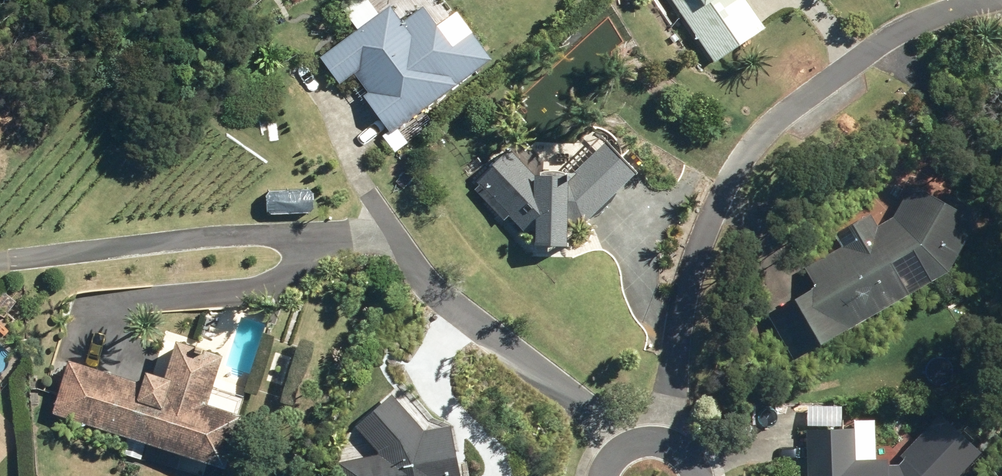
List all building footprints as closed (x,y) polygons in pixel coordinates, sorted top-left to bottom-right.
[(721,60),(771,26),(753,0),(680,0),(721,60)] [(408,20),(396,4),(324,57),(343,83),(358,72),(373,92),(368,96),(396,133),(498,59),(478,32),(460,45),(428,6),(408,20)] [(389,141),(397,152),(406,145),(399,134),(389,141)] [(592,224),(645,171),(612,141),(577,175),(539,175),(516,151),(481,183),(532,234),(537,229),(542,229),(542,245),(578,245),(578,224),(592,224)] [(783,310),(808,355),(959,270),(993,209),(962,192),(959,198),(921,178),(899,218),(810,268),(821,289),(783,310)] [(220,387),(231,355),(183,339),(172,376),(155,371),(151,383),(75,359),(61,400),(67,402),(62,414),(127,435),(122,454),(144,461),(145,458),(181,470),(186,453),(235,469),(251,414),(245,412),(250,396),(220,387)] [(456,425),(427,430),(395,396),(359,426),(384,454),(345,461),(348,475),(468,475),(456,425)] [(990,452),(948,413),(905,456),(909,459),(905,465),(893,465),(893,458),(860,460),(860,430),(810,430),(812,475),(966,475),(990,452)]
